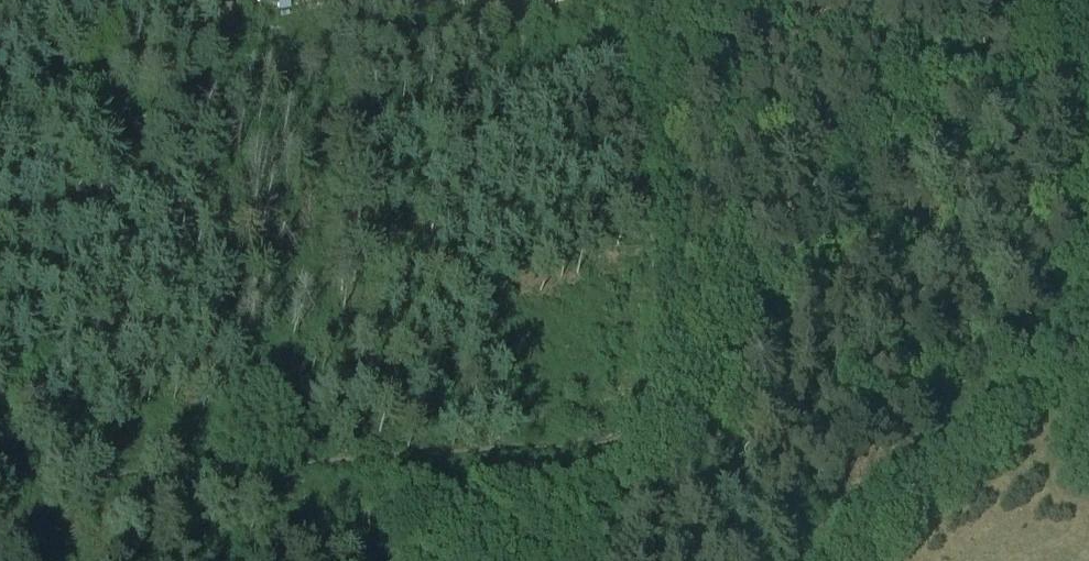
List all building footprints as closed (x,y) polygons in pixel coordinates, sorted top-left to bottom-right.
[(1056,221),(1056,239),(1069,238),(1068,221),(1056,221)]
